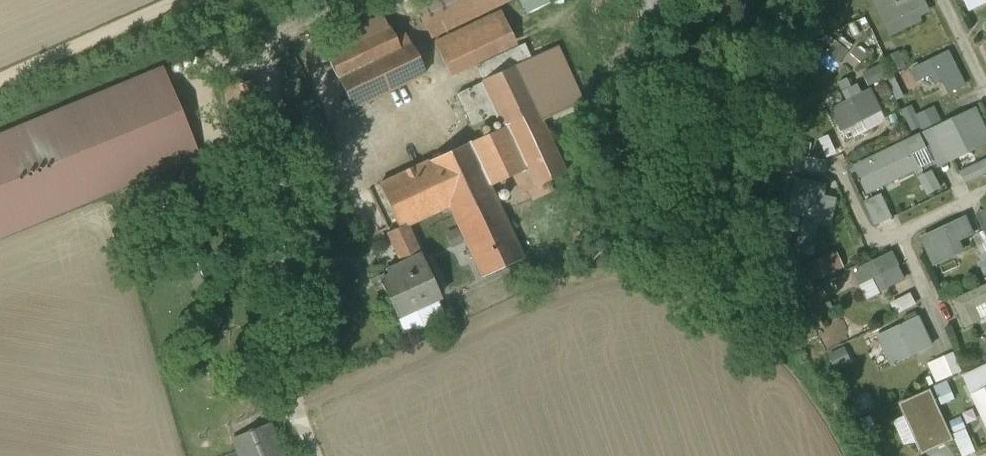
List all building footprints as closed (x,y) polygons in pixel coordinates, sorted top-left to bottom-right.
[(432,37),(508,1),(507,0),(414,0),(432,37)] [(539,0),(519,0),(524,11),(541,4),(539,0)] [(639,14),(662,12),(661,0),(638,0),(639,14)] [(890,36),(923,21),(921,16),(931,11),(926,0),(906,0),(898,4),(896,0),(873,0),(890,36)] [(969,11),(985,3),(985,0),(964,0),(969,11)] [(501,13),(435,44),(445,65),(511,33),(501,13)] [(390,28),(327,57),(352,109),(425,74),(411,44),(400,49),(390,28)] [(851,52),(838,42),(822,62),(834,72),(851,52)] [(858,46),(846,62),(856,69),(868,53),(858,46)] [(554,48),(517,65),(538,112),(542,120),(579,103),(554,48)] [(967,84),(950,50),(911,70),(917,82),(932,75),(936,84),(943,81),(949,93),(967,84)] [(907,67),(900,52),(884,59),(892,74),(907,67)] [(517,65),(484,81),(499,114),(505,127),(506,127),(538,112),(517,65)] [(886,80),(880,65),(864,72),(870,87),(886,80)] [(99,196),(197,155),(161,70),(0,137),(0,236),(99,196)] [(905,96),(894,75),(887,79),(897,100),(905,96)] [(254,101),(250,78),(226,83),(231,106),(254,101)] [(848,101),(864,93),(859,84),(852,87),(848,79),(839,83),(848,101)] [(484,82),(458,94),(473,126),(499,114),(484,82)] [(884,111),(872,88),(864,93),(848,101),(831,109),(843,132),(884,111)] [(924,132),(943,124),(935,106),(916,115),(924,132)] [(977,108),(943,124),(924,132),(940,166),(985,145),(985,127),(977,108)] [(538,112),(506,127),(526,170),(534,188),(566,173),(542,120),(538,112)] [(526,170),(506,127),(505,127),(469,144),(490,187),(526,170)] [(928,148),(921,134),(854,166),(868,194),(920,169),(914,155),(928,148)] [(837,153),(829,136),(820,140),(828,157),(837,153)] [(806,157),(808,157),(811,143),(794,140),(791,154),(806,157)] [(490,187),(469,144),(429,162),(449,206),(482,277),(523,258),(490,187)] [(935,162),(928,148),(914,155),(920,169),(935,162)] [(803,170),(806,157),(791,154),(788,170),(802,173),(803,170)] [(808,157),(806,157),(803,170),(825,174),(828,161),(808,157)] [(960,172),(965,183),(985,173),(985,160),(960,172)] [(429,162),(380,185),(399,228),(400,229),(407,226),(449,206),(429,162)] [(942,188),(932,171),(919,178),(929,196),(942,188)] [(828,184),(797,178),(789,215),(804,218),(799,244),(815,247),(820,224),(832,226),(838,198),(825,196),(828,184)] [(886,217),(878,199),(867,204),(875,222),(886,217)] [(978,214),(985,232),(985,210),(978,214)] [(975,234),(967,216),(921,238),(934,266),(965,252),(960,241),(975,234)] [(420,254),(407,226),(400,229),(399,228),(387,234),(401,264),(420,254)] [(984,232),(974,236),(982,254),(985,252),(985,236),(984,232)] [(794,252),(813,256),(815,248),(796,244),(794,252)] [(845,268),(837,251),(805,266),(812,282),(845,268)] [(907,280),(893,252),(855,270),(862,284),(874,278),(880,292),(907,280)] [(420,254),(401,264),(404,270),(380,281),(397,318),(440,298),(420,254)] [(866,299),(880,292),(874,278),(862,284),(859,285),(866,299)] [(833,310),(823,287),(803,296),(814,319),(833,310)] [(956,301),(966,327),(981,321),(981,320),(985,317),(985,287),(956,301)] [(917,305),(912,294),(892,303),(898,315),(917,305)] [(934,346),(920,317),(878,336),(892,365),(934,346)] [(957,337),(952,325),(944,328),(950,340),(957,337)] [(852,362),(845,349),(832,356),(839,369),(852,362)] [(963,371),(954,353),(936,361),(938,366),(944,379),(963,371)] [(973,395),(985,389),(985,365),(964,375),(973,395)] [(930,386),(944,379),(938,366),(924,373),(930,386)] [(955,399),(948,382),(936,387),(943,404),(955,399)] [(878,408),(869,389),(850,398),(859,417),(878,408)] [(973,395),(972,395),(985,426),(985,389),(973,395)] [(939,406),(934,396),(921,401),(926,411),(939,406)] [(938,414),(917,423),(929,448),(938,444),(943,455),(945,455),(955,451),(938,414)] [(233,440),(238,452),(239,455),(281,455),(269,425),(233,440)]
